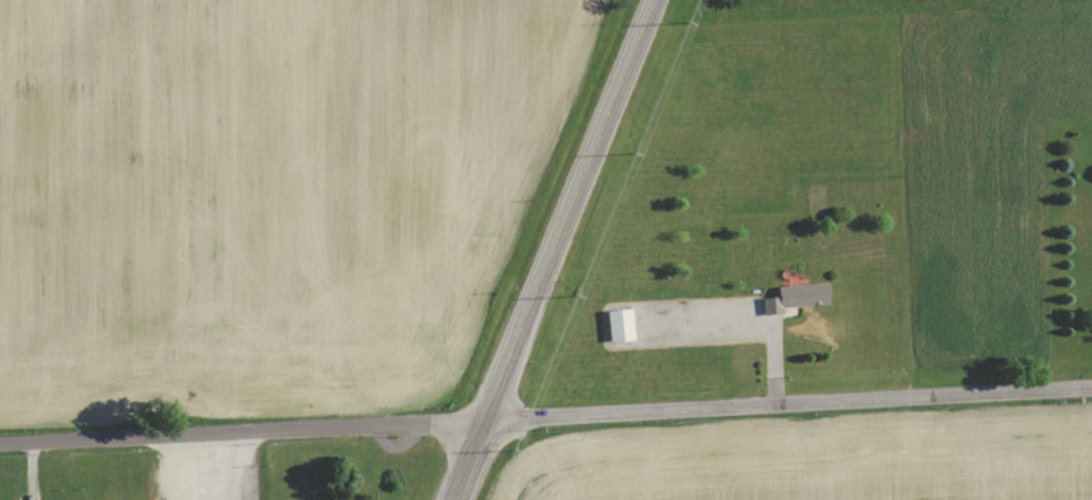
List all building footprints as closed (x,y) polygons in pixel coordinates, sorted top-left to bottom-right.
[(776,284),(777,295),(763,296),(764,309),(828,304),(826,280),(776,284)] [(606,308),(606,339),(630,339),(630,308),(606,308)]
